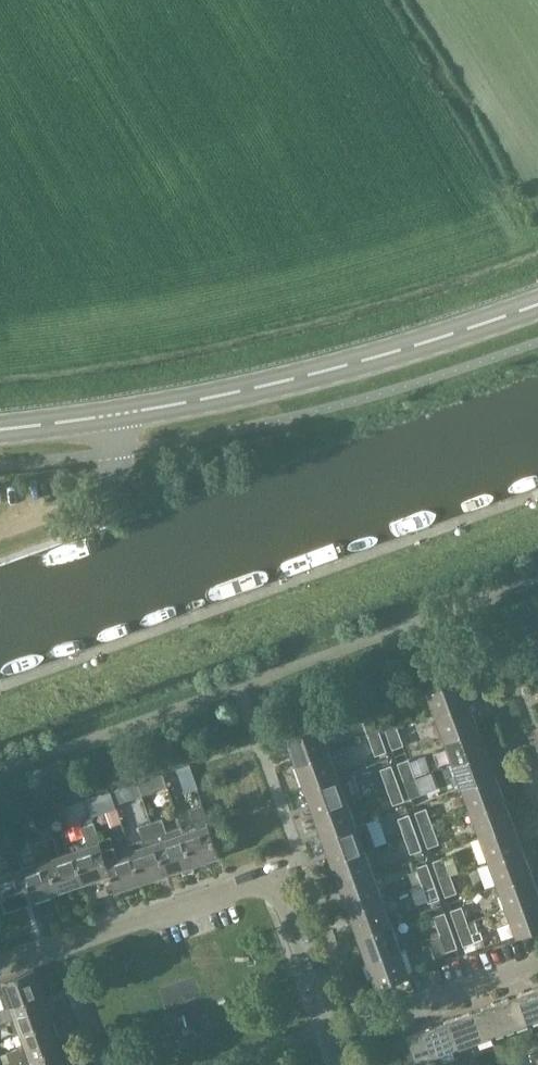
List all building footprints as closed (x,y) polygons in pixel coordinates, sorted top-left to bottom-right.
[(425,686),(434,711),(468,699),(459,674),(425,686)] [(434,711),(443,736),(477,724),(468,699),(434,711)] [(378,710),(385,729),(396,725),(389,706),(378,710)] [(362,717),(369,736),(380,732),(373,713),(362,717)] [(477,724),(443,736),(452,761),(486,749),(477,724)] [(286,737),(295,762),(329,750),(320,725),(286,737)] [(401,741),(396,725),(385,729),(391,745),(401,741)] [(385,748),(380,732),(369,736),(374,752),(385,748)] [(452,761),(461,785),(495,773),(486,749),(452,761)] [(329,750),(295,762),(304,787),(337,775),(329,750)] [(396,760),(403,778),(414,775),(407,756),(396,760)] [(379,767),(386,784),(397,780),(390,763),(379,767)] [(188,764),(175,768),(179,778),(191,774),(189,768),(188,764)] [(495,773),(461,785),(470,810),(503,798),(495,773)] [(304,787),(313,811),(346,799),(337,775),(304,787)] [(420,792),(414,775),(403,778),(409,796),(420,792)] [(403,798),(397,780),(386,784),(392,802),(403,798)] [(102,821),(117,818),(112,792),(97,794),(102,821)] [(512,823),(503,798),(470,810),(478,835),(512,823)] [(346,799),(313,811),(321,836),(355,824),(346,799)] [(182,832),(193,864),(219,855),(201,804),(189,808),(196,828),(182,832)] [(414,810),(421,829),(432,825),(425,806),(414,810)] [(397,817),(404,835),(415,831),(408,813),(397,817)] [(193,864),(182,832),(180,827),(166,832),(162,818),(150,822),(167,873),(193,864)] [(84,882),(108,874),(111,873),(99,839),(93,821),(81,825),(88,845),(74,850),(84,882)] [(145,845),(131,850),(141,881),(167,873),(150,822),(138,826),(145,845)] [(521,847),(512,823),(478,835),(487,859),(521,847)] [(364,848),(355,824),(321,836),(330,860),(364,848)] [(438,842),(432,825),(421,829),(427,846),(438,842)] [(421,848),(415,831),(404,835),(410,852),(421,848)] [(84,882),(74,850),(59,855),(52,835),(41,839),(59,891),(84,882)] [(110,835),(99,839),(111,873),(108,874),(114,891),(141,881),(131,850),(117,855),(110,835)] [(32,900),(59,891),(41,839),(29,843),(36,863),(22,868),(32,900)] [(521,847),(487,859),(496,884),(530,872),(521,847)] [(22,868),(15,848),(3,852),(10,872),(0,875),(0,893),(5,909),(32,900),(22,868)] [(373,873),(364,848),(330,860),(339,885),(373,873)] [(432,860),(438,877),(449,874),(443,857),(432,860)] [(415,867),(421,884),(432,880),(426,863),(415,867)] [(530,872),(496,884),(505,909),(537,897),(537,895),(530,872)] [(373,873),(339,885),(348,910),(381,898),(373,873)] [(456,892),(449,874),(438,877),(445,896),(456,892)] [(439,899),(432,880),(421,884),(427,902),(439,899)] [(505,909),(514,934),(537,926),(537,897),(505,909)] [(348,910),(356,934),(390,922),(381,898),(348,910)] [(450,910),(456,927),(467,923),(461,906),(450,910)] [(433,916),(438,932),(450,929),(444,912),(433,916)] [(470,933),(477,931),(473,920),(467,923),(470,933)] [(390,922),(356,934),(365,959),(399,947),(390,922)] [(473,942),(467,923),(456,927),(463,946),(473,942)] [(456,948),(450,929),(438,932),(445,951),(456,948)] [(477,931),(470,933),(473,942),(482,939),(479,930),(477,931)] [(408,972),(399,947),(365,959),(374,984),(408,972)] [(4,1007),(42,993),(33,967),(0,979),(0,997),(4,1007)] [(519,994),(528,1021),(537,1017),(537,988),(519,994)] [(20,1030),(52,1019),(42,993),(4,1007),(0,1008),(0,1022),(9,1018),(14,1032),(20,1030)] [(519,994),(482,1008),(491,1034),(528,1021),(519,994)] [(482,1008),(444,1021),(453,1048),(491,1034),(482,1008)] [(5,1051),(9,1063),(61,1044),(52,1019),(20,1030),(25,1044),(5,1051)] [(415,1061),(453,1048),(444,1021),(406,1035),(415,1061)] [(61,1044),(9,1063),(10,1064),(68,1064),(61,1044)]
